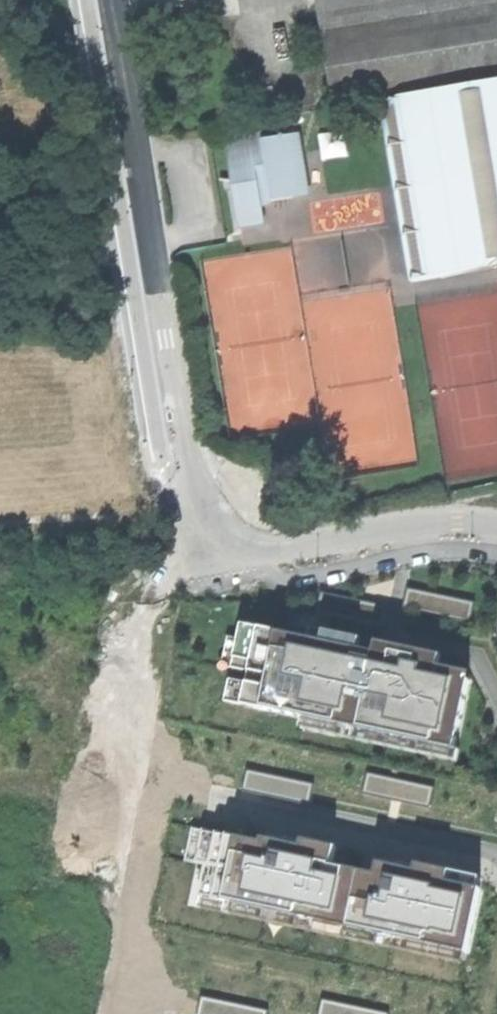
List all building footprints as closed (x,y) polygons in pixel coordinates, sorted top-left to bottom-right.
[(136,12),(206,0),(135,0),(136,12)] [(337,109),(389,101),(496,85),(496,0),(319,0),(337,109)] [(496,272),(496,85),(389,101),(416,285),(496,272)] [(326,157),(349,155),(347,131),(323,134),(326,157)] [(235,228),(260,224),(257,204),(255,194),(267,192),(268,202),(283,200),(288,193),(292,184),(297,164),(292,135),(256,141),(256,134),(243,136),(244,143),(222,146),(228,182),(238,181),(240,191),(229,192),(235,228)] [(221,140),(222,146),(244,143),(243,136),(221,140)] [(303,196),(297,164),(292,184),(288,193),(283,200),(303,196)] [(228,182),(229,192),(240,191),(238,181),(228,182)] [(257,204),(268,202),(267,192),(255,194),(257,204)] [(408,588),(403,610),(470,624),(475,602),(408,588)] [(228,636),(222,666),(250,672),(247,683),(230,680),(225,702),(252,708),(252,707),(304,718),(301,729),(458,762),(460,751),(455,750),(470,681),(438,674),(440,667),(439,667),(441,656),(377,642),(374,653),(372,660),(358,657),(361,639),(291,624),(288,635),(263,630),(264,629),(242,624),(239,638),(228,636)] [(310,778),(244,764),(240,784),(306,798),(310,778)] [(431,782),(366,766),(361,787),(426,803),(431,782)] [(232,837),(190,828),(183,862),(195,864),(187,900),(461,957),(478,873),(411,859),(410,867),(374,859),(373,868),(327,858),(331,840),(295,832),(294,838),(259,831),(258,836),(233,831),(232,837)] [(197,989),(193,1008),(219,1013),(262,1013),(264,1005),(197,989)] [(319,993),(314,1013),(384,1013),(386,1008),(319,993)]
